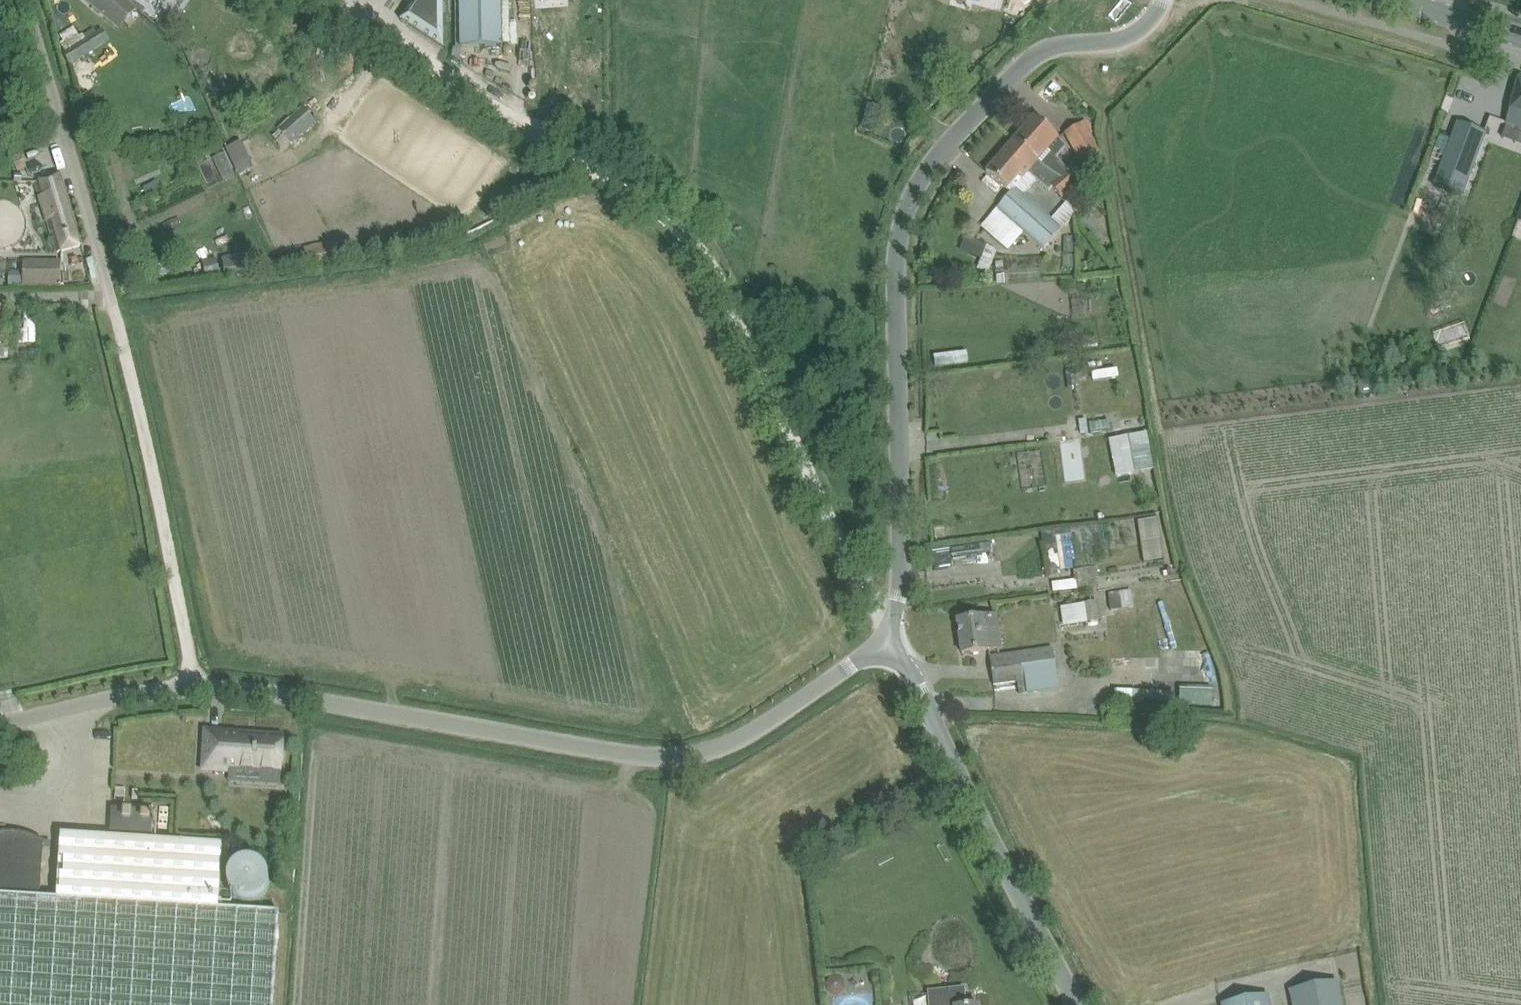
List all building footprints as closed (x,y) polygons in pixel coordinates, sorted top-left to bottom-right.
[(120,28),(137,9),(127,0),(87,0),(120,28)] [(444,48),(443,0),(403,0),(411,5),(401,20),(444,48)] [(502,0),(460,0),(461,48),(502,47),(502,0)] [(63,54),(71,65),(109,40),(102,29),(63,54)] [(1520,129),(1520,78),(1519,77),(1507,123),(1520,129)] [(278,127),(292,143),(316,122),(301,107),(278,127)] [(1034,116),(1013,141),(1038,161),(1038,162),(1045,167),(1045,168),(1057,176),(1067,168),(1055,156),(1049,149),(1059,138),(1034,116)] [(1458,123),(1434,186),(1461,196),(1485,133),(1458,123)] [(1065,133),(1089,176),(1104,168),(1096,154),(1098,152),(1082,124),(1065,133)] [(236,167),(251,160),(241,141),(227,148),(236,167)] [(1061,229),(1022,195),(1035,179),(1049,191),(1053,187),(1062,198),(1072,189),(1061,176),(1060,177),(1057,176),(1045,168),(1045,167),(1038,162),(1038,161),(1013,141),(986,171),(1001,185),(1011,193),(990,216),(1003,228),(994,239),(1008,251),(1025,232),(1044,249),(1061,229)] [(1067,168),(1057,176),(1060,177),(1061,176),(1072,189),(1083,180),(1071,165),(1067,168)] [(36,182),(58,252),(82,245),(61,175),(36,182)] [(304,245),(307,268),(339,264),(336,240),(304,245)] [(223,255),(226,278),(253,275),(250,252),(223,255)] [(216,260),(203,264),(207,280),(220,276),(216,260)] [(23,285),(59,287),(60,262),(24,261),(23,285)] [(37,330),(20,330),(20,343),(38,343),(37,330)] [(1145,433),(1109,441),(1116,477),(1133,473),(1129,449),(1147,445),(1145,433)] [(1143,560),(1164,560),(1162,518),(1141,519),(1143,560)] [(1051,582),(1052,591),(1098,584),(1095,566),(1073,570),(1074,579),(1051,582)] [(1108,592),(1110,610),(1133,607),(1131,589),(1108,592)] [(1100,621),(1097,601),(1084,603),(1087,623),(1100,621)] [(957,621),(962,654),(1002,648),(997,616),(957,621)] [(1017,682),(1019,693),(1059,688),(1053,649),(990,658),(994,686),(1017,682)] [(1216,689),(1184,688),(1183,704),(1215,706),(1216,689)] [(1176,703),(1176,692),(1120,690),(1120,701),(1176,703)] [(282,771),(284,735),(205,731),(203,770),(230,772),(230,768),(282,771)] [(116,788),(115,799),(125,800),(125,788),(116,788)] [(110,832),(152,835),(154,810),(112,808),(110,832)] [(279,912),(219,908),(223,844),(61,834),(57,898),(40,897),(44,841),(38,838),(34,836),(30,835),(25,834),(21,833),(15,832),(10,832),(6,832),(0,832),(0,1004),(273,1004),(279,912)] [(228,882),(228,884),(228,886),(229,888),(230,890),(231,892),(232,894),(233,896),(235,898),(237,899),(239,900),(241,901),(243,902),(245,902),(247,903),(250,903),(252,902),(254,902),(256,901),(258,900),(260,899),(262,898),(264,896),(265,895),(266,893),(268,891),(268,889),(269,887),(270,885),(270,882),(270,880),(269,878),(269,876),(268,874),(267,872),(266,870),(265,868),(263,866),(261,865),(260,864),(258,863),(256,862),(253,861),(251,861),(249,861),(247,861),(245,861),(242,862),(240,862),(238,863),(236,865),(235,866),(233,867),(232,869),(230,871),(229,873),(229,875),(228,877),(228,880),(228,882)] [(1338,980),(1289,990),(1292,1004),(1343,1004),(1338,980)] [(965,988),(929,992),(930,1004),(967,1004),(965,988)] [(1269,995),(1222,1004),(1271,1004),(1269,995)]
